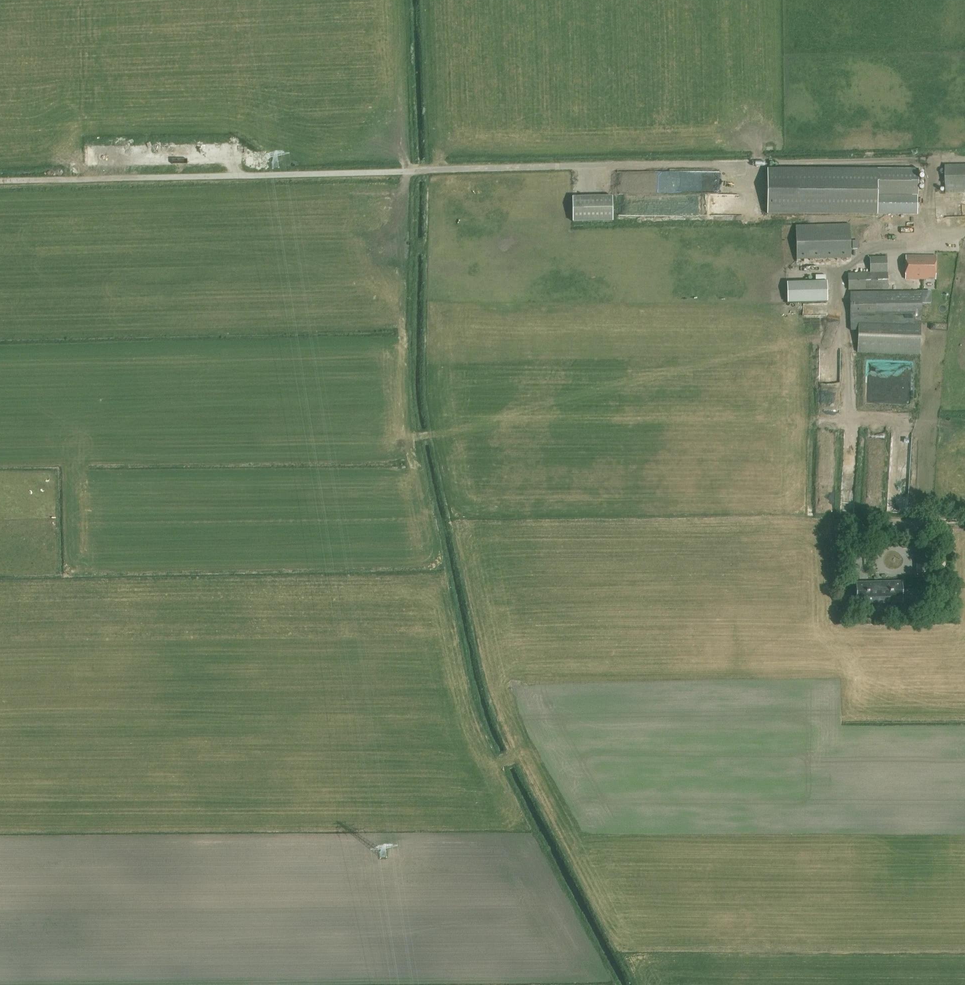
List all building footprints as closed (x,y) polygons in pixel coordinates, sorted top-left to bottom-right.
[(945,165),(946,194),(937,195),(937,218),(954,218),(964,217),(964,165),(945,165)] [(839,169),(767,169),(767,214),(877,214),(917,215),(917,170),(839,169)] [(673,193),(675,182),(665,181),(664,192),(673,193)] [(707,197),(709,205),(720,201),(718,193),(707,197)] [(612,195),(572,196),(572,221),(612,221),(612,195)] [(720,206),(730,206),(730,196),(720,195),(720,206)] [(851,261),(851,239),(850,225),(796,226),(797,262),(851,261)] [(936,256),(906,256),(905,279),(936,279),(936,256)] [(888,289),(888,273),(888,258),(876,258),(876,273),(848,274),(848,290),(888,289)] [(827,302),(827,281),(787,283),(788,303),(827,302)] [(920,354),(922,292),(850,293),(850,318),(914,318),(914,322),(858,320),(857,352),(920,354)] [(913,384),(915,361),(868,358),(865,398),(874,399),(874,405),(903,407),(904,396),(907,396),(908,390),(900,390),(900,383),(913,384)] [(836,401),(844,401),(844,394),(846,394),(845,377),(839,377),(840,383),(835,383),(836,401)] [(903,603),(902,581),(856,582),(856,604),(903,603)]
